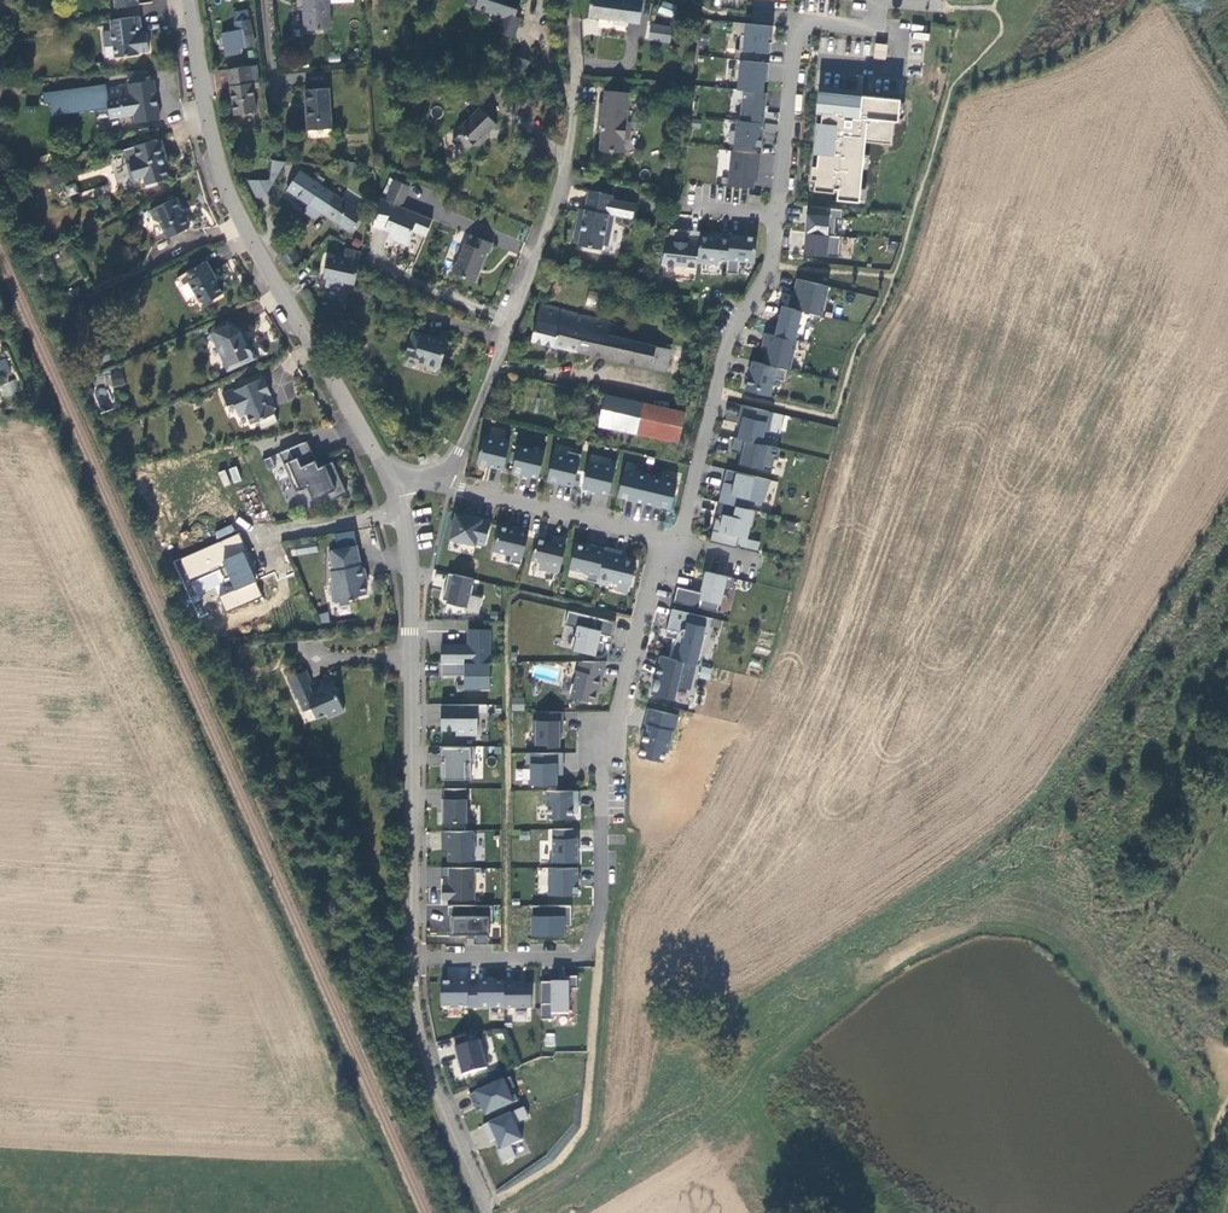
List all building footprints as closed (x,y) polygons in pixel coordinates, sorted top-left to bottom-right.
[(114,8),(138,5),(137,0),(113,0),(114,8)] [(303,29),(326,28),(326,0),(302,0),(303,29)] [(475,7),(489,12),(487,20),(498,24),(496,32),(513,38),(519,19),(514,18),(511,17),(513,11),(516,11),(519,0),(477,0),(475,7)] [(628,0),(588,0),(586,17),(611,20),(611,24),(625,26),(628,0)] [(661,3),(674,9),(678,0),(677,0),(663,0),(661,3)] [(251,44),(247,17),(233,19),(237,46),(251,44)] [(110,32),(101,33),(103,48),(112,47),(113,59),(137,56),(137,55),(148,53),(145,34),(141,34),(135,35),(134,30),(140,29),(139,18),(109,21),(110,32)] [(771,37),(772,26),(744,24),(743,35),(740,35),(739,50),(770,53),(771,43),(768,43),(768,37),(771,37)] [(668,42),(670,27),(649,25),(647,40),(668,42)] [(885,60),(886,45),(874,44),(873,59),(885,60)] [(528,60),(515,56),(508,77),(521,82),(528,60)] [(737,90),(743,91),(762,93),(763,81),(764,72),(768,73),(769,63),(740,60),(737,90)] [(253,110),(246,64),(226,67),(233,113),(253,110)] [(161,117),(155,79),(131,82),(131,84),(101,89),(100,85),(52,93),(54,103),(61,102),(63,114),(110,107),(111,117),(135,113),(137,121),(161,117)] [(304,91),(308,131),(329,129),(325,89),(304,91)] [(600,126),(607,126),(606,132),(600,131),(598,151),(623,153),(624,139),(628,139),(629,122),(625,122),(627,92),(603,91),(602,103),(599,103),(597,125),(600,126)] [(740,121),(762,123),(765,93),(762,93),(743,91),(740,121)] [(898,119),(899,103),(900,100),(823,92),(821,114),(820,123),(816,123),(813,154),(818,155),(816,167),(812,166),(811,171),(810,180),(815,181),(814,191),(833,193),(834,189),(838,189),(837,200),(859,202),(860,189),(862,168),(863,155),(865,142),(877,143),(877,138),(891,139),(893,121),(897,122),(898,119)] [(816,123),(820,123),(821,114),(823,92),(817,92),(815,114),(817,114),(816,123)] [(487,133),(496,123),(488,116),(493,112),(485,103),(457,128),(460,132),(452,140),(463,151),(472,144),(478,145),(486,136),(487,133)] [(760,148),(763,123),(762,123),(740,121),(736,121),(733,145),(760,148)] [(775,134),(777,125),(766,122),(763,131),(775,134)] [(131,191),(143,188),(154,185),(153,181),(165,178),(162,166),(160,161),(164,160),(159,141),(155,142),(154,140),(131,147),(135,160),(123,163),(131,191)] [(727,186),(753,189),(755,176),(757,176),(760,154),(730,151),(727,186)] [(277,159),(269,181),(272,183),(285,161),(277,159)] [(36,177),(39,189),(54,185),(51,173),(36,177)] [(371,180),(362,177),(358,185),(367,188),(371,180)] [(298,198),(321,214),(334,194),(331,192),(310,178),(305,185),(297,180),(290,190),(298,195),(298,198)] [(269,181),(245,179),(254,198),(267,192),(272,183),(269,181)] [(410,189),(394,182),(386,203),(402,209),(410,189)] [(608,246),(614,215),(632,219),(635,204),(612,199),(612,195),(589,191),(584,214),(578,213),(573,239),(579,240),(578,245),(602,250),(603,245),(608,246)] [(361,211),(334,194),(321,214),(342,226),(348,219),(354,223),(361,211)] [(177,215),(171,199),(149,209),(149,210),(145,211),(149,221),(155,223),(162,238),(184,228),(185,225),(181,216),(177,215)] [(697,263),(698,244),(688,243),(690,231),(670,229),(661,265),(685,267),(685,269),(696,270),(697,263)] [(699,234),(698,244),(697,263),(718,265),(718,260),(727,261),(730,235),(713,233),(713,235),(699,234)] [(840,237),(805,233),(803,254),(838,258),(840,237)] [(730,235),(727,261),(726,273),(738,274),(739,261),(754,263),(757,238),(730,235)] [(490,243),(471,237),(468,246),(465,245),(458,265),(453,265),(450,274),(474,283),(484,253),(487,254),(490,243)] [(293,248),(281,257),(286,267),(301,258),(293,248)] [(353,284),(358,263),(326,257),(322,278),(326,279),(324,287),(341,290),(342,282),(353,284)] [(211,278),(207,277),(198,262),(181,272),(185,279),(182,281),(190,294),(194,301),(199,303),(216,293),(210,283),(211,278)] [(796,310),(821,316),(828,286),(797,279),(795,289),(800,291),(799,298),(796,310)] [(75,298),(71,288),(63,291),(68,301),(75,298)] [(532,342),(665,371),(669,351),(615,338),(618,325),(539,308),(532,342)] [(223,321),(207,327),(202,337),(215,344),(216,348),(216,349),(216,353),(216,354),(216,355),(217,357),(218,358),(218,359),(218,360),(219,360),(219,361),(221,363),(224,364),(225,367),(249,357),(242,342),(241,341),(240,341),(239,340),(238,340),(237,338),(236,337),(235,336),(235,334),(235,331),(235,330),(236,328),(223,321)] [(435,339),(413,333),(407,355),(415,358),(414,362),(424,364),(426,369),(432,370),(436,368),(440,368),(448,340),(436,337),(435,339)] [(767,352),(764,364),(787,369),(789,370),(796,341),(765,333),(763,344),(768,345),(767,352)] [(104,357),(100,347),(91,351),(96,361),(104,357)] [(784,381),(787,369),(764,364),(752,361),(746,387),(770,393),(773,379),(784,381)] [(117,382),(115,371),(105,372),(107,384),(117,382)] [(273,422),(268,413),(270,408),(266,406),(261,404),(258,398),(261,397),(266,395),(258,378),(231,390),(217,396),(222,407),(228,404),(233,415),(238,413),(242,415),(246,424),(252,421),(256,430),(273,422)] [(2,396),(18,394),(17,382),(1,383),(2,396)] [(100,410),(113,407),(107,386),(94,390),(100,410)] [(770,393),(746,387),(745,391),(769,396),(770,393)] [(216,395),(217,396),(231,390),(230,388),(216,395)] [(604,394),(577,389),(576,398),(602,404),(604,394)] [(684,411),(604,394),(602,404),(598,428),(678,443),(684,411)] [(738,439),(765,445),(770,423),(766,422),(769,412),(742,405),(739,416),(743,417),(741,427),(738,439)] [(503,470),(509,444),(483,438),(477,464),(503,470)] [(765,445),(738,439),(734,438),(732,448),(743,451),(742,454),(740,464),(771,471),(774,459),(777,460),(780,448),(765,445)] [(301,443),(288,449),(293,459),(297,457),(301,466),(307,463),(310,471),(318,467),(307,442),(301,443)] [(538,478),(544,453),(518,446),(512,472),(538,478)] [(288,449),(279,453),(296,492),(307,487),(313,500),(328,493),(331,500),(346,494),(332,462),(318,467),(310,471),(307,463),(301,466),(297,457),(293,459),(288,449)] [(574,487),(581,455),(568,452),(566,458),(553,455),(547,480),(574,487)] [(267,471),(275,467),(270,456),(262,460),(267,471)] [(609,495),(615,469),(589,463),(583,489),(609,495)] [(218,472),(223,487),(241,481),(236,466),(218,472)] [(761,506),(770,480),(726,470),(723,483),(725,483),(721,499),(732,501),(738,503),(739,497),(749,499),(748,503),(761,506)] [(618,497),(644,503),(650,478),(624,471),(618,497)] [(677,484),(650,478),(644,503),(671,509),(677,484)] [(723,483),(719,502),(731,505),(732,501),(721,499),(725,483),(723,483)] [(731,505),(719,502),(716,514),(723,516),(722,520),(715,519),(709,542),(736,548),(741,527),(752,529),(756,511),(731,505)] [(476,544),(485,546),(491,521),(473,517),(473,519),(456,515),(450,539),(475,545),(476,544)] [(231,525),(215,532),(217,538),(233,532),(231,525)] [(510,562),(521,565),(529,530),(514,527),(513,530),(499,526),(493,551),(512,555),(510,562)] [(240,536),(176,557),(190,597),(216,588),(224,610),(261,597),(240,536)] [(559,574),(567,539),(553,536),(551,542),(536,539),(531,560),(540,562),(539,569),(559,574)] [(597,583),(605,548),(590,545),(590,548),(575,544),(570,569),(588,573),(586,580),(597,583)] [(366,594),(365,585),(363,579),(366,575),(364,568),(361,566),(356,545),(328,551),(332,571),(330,571),(332,582),(330,585),(332,601),(336,603),(354,600),(356,596),(366,594)] [(622,552),(605,548),(597,583),(608,585),(609,580),(630,585),(636,562),(620,559),(622,552)] [(677,587),(673,603),(720,613),(728,576),(704,571),(699,592),(677,587)] [(472,585),(473,579),(454,574),(450,589),(445,588),(443,600),(447,601),(447,603),(467,608),(470,595),(472,596),(474,585),(472,585)] [(704,634),(708,617),(672,609),(667,629),(678,632),(676,639),(671,658),(696,664),(697,664),(701,645),(705,646),(707,634),(704,634)] [(612,637),(615,622),(568,611),(565,624),(577,627),(572,650),(595,655),(596,651),(602,652),(605,643),(605,642),(598,640),(600,634),(612,637)] [(673,638),(668,658),(671,658),(676,639),(678,632),(667,629),(665,637),(673,638)] [(441,645),(442,663),(490,663),(490,630),(469,630),(468,645),(441,645)] [(610,644),(612,637),(600,634),(598,640),(605,642),(605,643),(610,644)] [(696,664),(671,658),(668,658),(661,656),(652,694),(675,699),(677,691),(681,688),(690,690),(696,664)] [(607,662),(582,662),(582,672),(577,671),(571,697),(595,703),(598,687),(600,687),(607,662)] [(490,663),(442,663),(442,676),(465,676),(465,689),(490,689),(490,663)] [(709,680),(712,669),(701,667),(699,677),(709,680)] [(308,673),(288,682),(297,702),(298,702),(304,715),(312,712),(316,722),(327,718),(329,721),(343,715),(337,699),(338,692),(333,690),(335,683),(325,679),(320,691),(313,695),(311,689),(313,685),(308,673)] [(511,697),(511,711),(524,711),(524,697),(511,697)] [(487,712),(487,705),(441,705),(441,730),(456,730),(456,735),(478,735),(478,712),(487,712)] [(647,708),(638,757),(667,762),(675,713),(647,708)] [(563,712),(537,712),(537,721),(533,721),(533,733),(536,734),(536,745),(548,745),(548,747),(560,747),(560,732),(563,732),(563,712)] [(475,762),(475,747),(442,747),(442,758),(445,758),(445,762),(445,767),(442,767),(442,780),(471,780),(471,762),(475,762)] [(563,769),(563,753),(526,753),(526,764),(531,764),(531,785),(557,785),(557,775),(557,769),(563,769)] [(467,823),(467,789),(444,789),(444,799),(442,799),(442,823),(467,823)] [(578,791),(546,791),(546,806),(548,806),(548,818),(573,818),(573,812),(578,812),(578,791)] [(551,828),(550,862),(578,863),(579,829),(551,828)] [(474,831),(442,832),(442,842),(448,842),(449,861),(474,861),(474,831)] [(474,899),(474,868),(441,868),(441,878),(448,878),(448,884),(448,888),(442,888),(442,900),(474,899)] [(578,894),(578,868),(548,868),(548,895),(578,894)] [(475,934),(475,943),(489,943),(490,906),(450,905),(449,934),(475,934)] [(532,905),(530,936),(568,937),(569,906),(532,905)] [(540,1015),(568,1015),(569,980),(540,980),(540,1015)] [(442,1008),(468,1008),(468,982),(441,983),(442,1008)] [(514,983),(505,983),(505,1009),(532,1009),(532,986),(522,986),(514,986),(514,983)] [(476,1033),(454,1039),(457,1047),(455,1048),(460,1066),(463,1075),(487,1069),(483,1055),(486,1054),(483,1040),(478,1041),(476,1033)] [(544,1046),(554,1046),(554,1033),(544,1033),(544,1046)] [(457,1047),(454,1039),(451,1039),(458,1066),(460,1066),(455,1048),(457,1047)] [(508,1076),(471,1090),(480,1116),(518,1101),(508,1076)] [(485,1121),(501,1163),(516,1157),(511,1145),(523,1140),(516,1123),(529,1118),(524,1106),(485,1121)]
